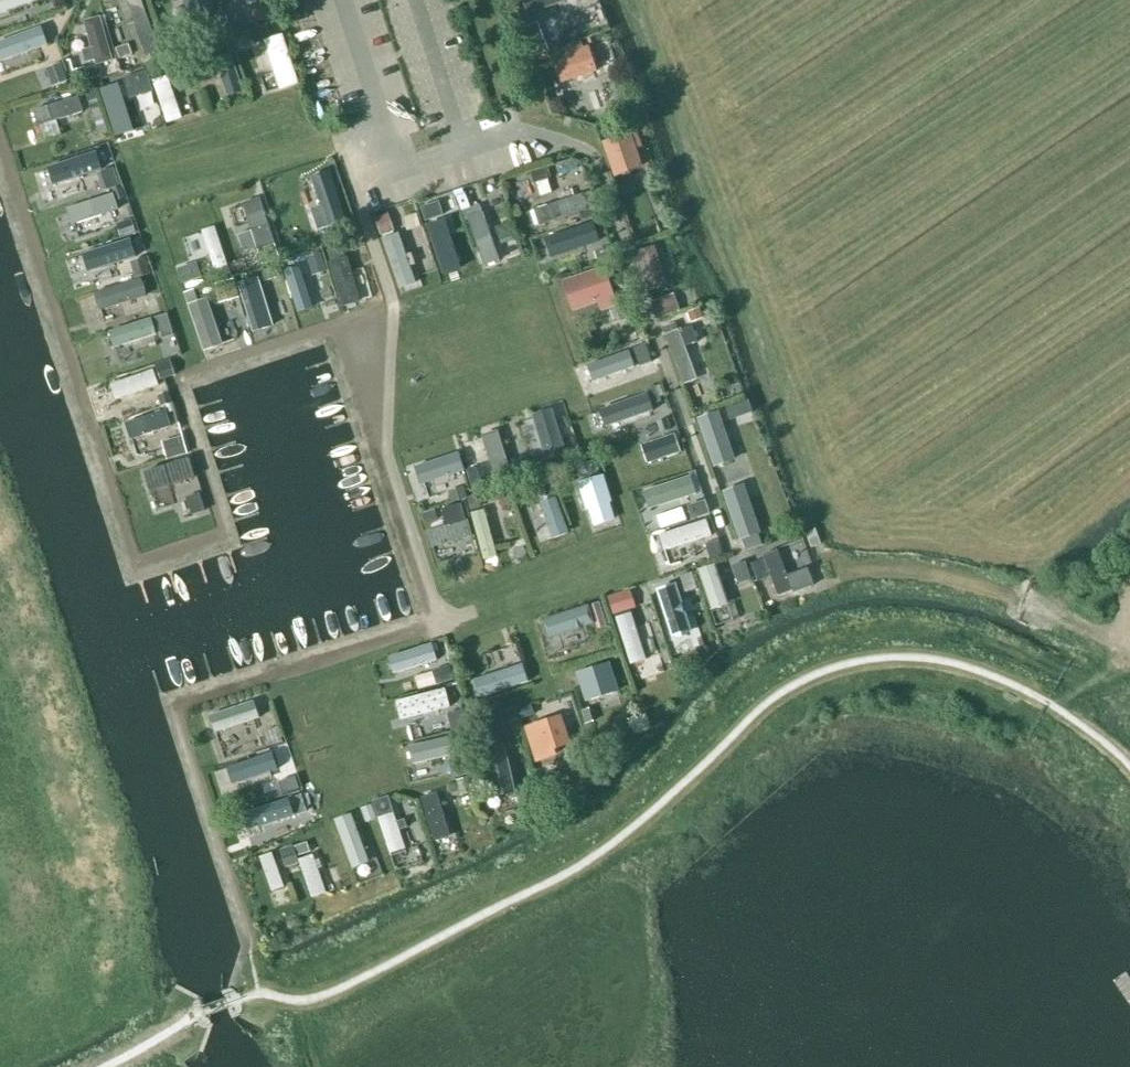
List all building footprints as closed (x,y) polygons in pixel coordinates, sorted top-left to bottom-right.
[(38,0),(0,0),(0,14),(38,0)] [(162,46),(145,0),(124,0),(143,53),(162,46)] [(224,26),(215,0),(187,0),(198,34),(224,26)] [(529,14),(576,0),(524,0),(529,14)] [(107,12),(87,18),(98,63),(118,58),(107,12)] [(533,55),(551,48),(541,21),(522,27),(533,55)] [(2,61),(50,45),(44,24),(0,38),(0,54),(2,61)] [(265,38),(282,88),(302,81),(285,31),(265,38)] [(228,93),(249,87),(236,45),(215,52),(228,93)] [(594,75),(586,51),(551,62),(558,86),(594,75)] [(127,73),(129,94),(153,91),(150,70),(127,73)] [(169,121),(185,115),(169,72),(153,77),(169,121)] [(118,85),(104,90),(119,134),(133,130),(118,85)] [(37,105),(44,138),(63,134),(60,116),(87,111),(83,95),(37,105)] [(648,168),(641,147),(645,146),(638,126),(603,138),(617,178),(648,168)] [(50,180),(93,167),(88,151),(45,165),(50,180)] [(133,204),(118,164),(98,171),(106,194),(68,207),(74,225),(133,204)] [(542,225),(592,207),(585,190),(536,209),(542,225)] [(241,233),(249,263),(281,254),(264,196),(245,201),(253,229),(241,233)] [(437,261),(458,256),(445,198),(424,203),(437,261)] [(480,260),(514,253),(507,221),(490,225),(486,203),(470,207),(480,260)] [(391,213),(378,217),(383,235),(396,232),(391,213)] [(546,234),(554,257),(602,241),(595,219),(546,234)] [(220,224),(205,227),(211,261),(226,258),(220,224)] [(401,288),(419,282),(401,231),(383,237),(401,288)] [(134,239),(86,249),(90,266),(137,256),(134,239)] [(656,244),(637,251),(652,289),(671,282),(656,244)] [(362,298),(350,257),(330,262),(342,304),(362,298)] [(562,279),(574,311),(598,302),(601,310),(621,303),(606,263),(562,279)] [(303,267),(287,272),(300,310),(315,305),(303,267)] [(261,275),(240,282),(256,332),(277,326),(261,275)] [(97,290),(103,308),(150,294),(144,276),(97,290)] [(675,291),(655,299),(662,317),(682,309),(675,291)] [(272,294),(273,316),(286,315),(284,293),(272,294)] [(191,302),(206,351),(226,344),(211,296),(191,302)] [(110,329),(116,347),(160,334),(154,316),(110,329)] [(678,320),(664,324),(684,381),(712,372),(696,324),(681,329),(678,320)] [(578,364),(583,380),(634,363),(629,347),(578,364)] [(118,398),(179,376),(172,357),(111,380),(118,398)] [(606,424),(656,413),(652,394),(602,404),(606,424)] [(174,485),(198,477),(175,405),(129,420),(139,452),(162,444),(169,464),(146,472),(158,507),(179,500),(174,485)] [(535,413),(548,460),(570,454),(556,407),(535,413)] [(716,467),(739,459),(721,409),(698,418),(716,467)] [(487,432),(493,473),(510,471),(504,429),(487,432)] [(677,431),(643,443),(650,462),(683,450),(677,431)] [(427,494),(469,481),(460,453),(418,466),(427,494)] [(479,463),(468,466),(473,486),(484,483),(479,463)] [(645,488),(651,508),(704,492),(697,471),(645,488)] [(594,528),(620,520),(605,474),(580,482),(594,528)] [(743,541),(765,533),(746,483),(724,491),(743,541)] [(189,497),(195,514),(208,509),(202,492),(189,497)] [(553,539),(570,534),(558,495),(541,500),(553,539)] [(464,500),(424,511),(433,546),(473,536),(464,500)] [(489,508),(475,510),(483,558),(497,556),(489,508)] [(665,550),(714,532),(709,516),(659,534),(665,550)] [(751,558),(759,580),(774,574),(782,597),(818,584),(802,540),(751,558)] [(712,610),(730,605),(719,563),(701,568),(712,610)] [(632,586),(609,594),(616,614),(639,606),(632,586)] [(673,587),(656,593),(673,642),(689,637),(673,587)] [(545,618),(551,637),(595,623),(589,604),(545,618)] [(618,615),(632,663),(648,658),(634,610),(618,615)] [(397,675),(441,659),(433,639),(390,655),(397,675)] [(578,668),(586,702),(621,693),(613,660),(578,668)] [(524,661),(469,679),(475,699),(531,681),(524,661)] [(403,717),(450,704),(446,690),(399,703),(403,717)] [(211,711),(216,731),(263,719),(258,699),(211,711)] [(538,764),(560,757),(557,750),(574,745),(564,714),(526,726),(538,764)] [(415,766),(463,758),(459,733),(411,741),(415,766)] [(498,798),(519,794),(510,748),(489,752),(498,798)] [(233,785),(292,767),(287,750),(228,768),(233,785)] [(279,798),(297,794),(292,774),(274,779),(279,798)] [(435,840),(453,834),(439,790),(422,795),(435,840)] [(391,852),(407,847),(392,794),(363,802),(368,820),(381,816),(391,852)] [(249,831),(290,816),(283,798),(242,813),(249,831)] [(309,803),(289,810),(295,828),(315,821),(309,803)] [(354,811),(336,818),(354,869),(373,862),(354,811)] [(302,860),(313,897),(329,892),(312,838),(277,849),(283,866),(302,860)] [(274,850),(261,855),(274,890),(287,886),(274,850)]
